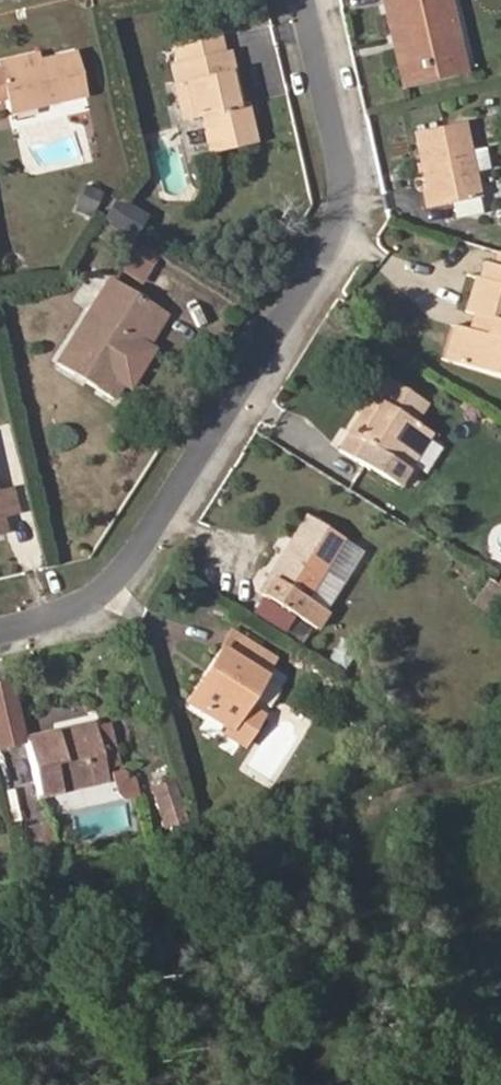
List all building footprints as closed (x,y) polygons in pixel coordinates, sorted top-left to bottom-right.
[(447,0),(383,0),(393,43),(400,41),(401,47),(397,48),(405,84),(464,71),(447,0)] [(235,105),(227,72),(233,71),(228,51),(223,52),(219,36),(173,47),(177,63),(171,64),(176,84),(173,85),(181,120),(200,115),(209,152),(255,142),(246,103),(241,104),(235,105)] [(401,47),(400,41),(393,43),(392,43),(401,85),(405,84),(397,48),(401,47)] [(77,52),(40,60),(0,69),(0,100),(5,99),(9,113),(87,95),(77,52)] [(40,60),(39,53),(0,62),(0,69),(40,60)] [(241,104),(233,71),(227,72),(235,105),(241,104)] [(478,197),(463,122),(414,132),(429,208),(451,203),(477,197),(478,197)] [(93,211),(101,193),(85,186),(77,204),(93,211)] [(131,238),(145,216),(115,197),(101,219),(131,238)] [(480,213),(477,197),(451,203),(454,218),(480,213)] [(93,211),(77,204),(74,210),(90,217),(93,211)] [(123,252),(131,239),(131,238),(101,219),(93,232),(123,252)] [(139,280),(155,254),(133,240),(117,266),(139,280)] [(499,251),(494,265),(484,262),(479,278),(475,277),(464,312),(473,315),(469,330),(466,329),(455,364),(500,378),(500,252),(499,251)] [(114,380),(139,340),(147,345),(166,316),(108,279),(55,363),(112,400),(122,385),(114,380)] [(455,364),(466,329),(455,325),(444,361),(455,364)] [(129,389),(154,349),(147,345),(139,340),(114,380),(122,385),(129,389)] [(426,438),(429,432),(413,422),(425,403),(385,377),(367,404),(373,408),(355,437),(348,433),(337,450),(395,487),(409,464),(426,438)] [(355,437),(373,408),(367,404),(348,433),(355,437)] [(425,474),(441,448),(426,438),(409,464),(425,474)] [(4,532),(0,518),(17,514),(10,487),(0,489),(0,533),(4,532)] [(305,599),(343,538),(306,514),(292,537),(296,540),(261,595),(314,629),(326,612),(305,599)] [(261,595),(296,540),(292,537),(257,593),(261,595)] [(500,604),(500,585),(497,583),(489,577),(473,602),(493,616),(500,606),(500,604)] [(245,705),(274,658),(231,630),(206,670),(213,674),(193,706),(226,727),(223,733),(243,745),(262,715),(245,705)] [(193,706),(213,674),(206,670),(186,701),(193,706)] [(266,709),(282,683),(268,675),(252,701),(266,709)] [(9,681),(0,683),(0,749),(24,744),(9,681)] [(120,766),(110,722),(95,726),(94,721),(24,737),(38,798),(108,781),(105,769),(120,766)] [(137,795),(133,778),(122,771),(112,773),(116,791),(124,798),(137,795)] [(188,820),(175,779),(151,787),(163,827),(188,820)]
